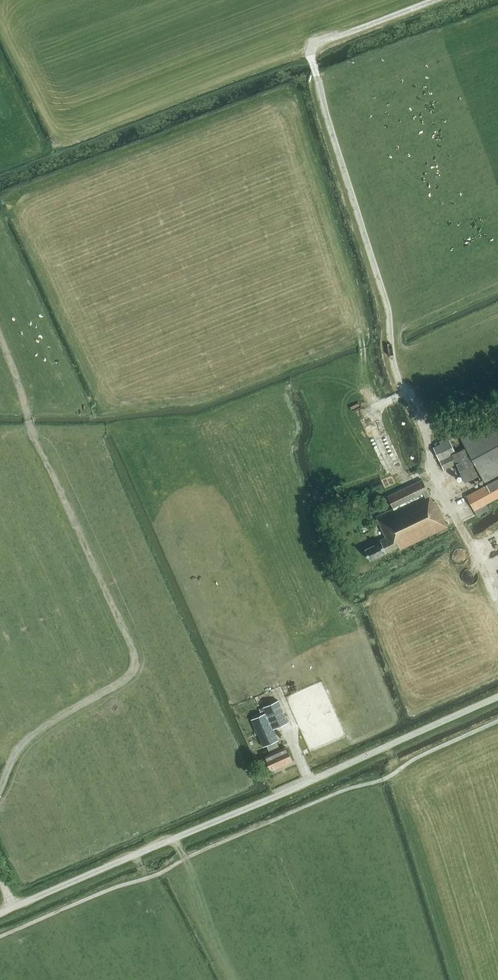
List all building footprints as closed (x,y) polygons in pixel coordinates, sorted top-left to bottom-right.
[(460,436),(470,455),(468,456),(464,448),(455,452),(449,439),(448,440),(447,437),(438,441),(440,444),(433,447),(444,469),(456,463),(465,482),(478,476),(472,465),(475,463),(486,485),(466,496),(477,516),(489,509),(486,504),(497,497),(497,416),(460,436)] [(400,549),(447,526),(435,500),(433,501),(423,479),(387,496),(393,508),(376,516),(386,537),(377,541),(378,543),(365,549),(370,560),(399,546),(400,549)] [(278,700),(277,700),(263,706),(266,712),(251,719),(263,746),(267,745),(271,754),(265,757),(270,770),(292,760),(286,747),(280,750),(276,741),(278,740),(273,729),(288,722),(278,700)]
